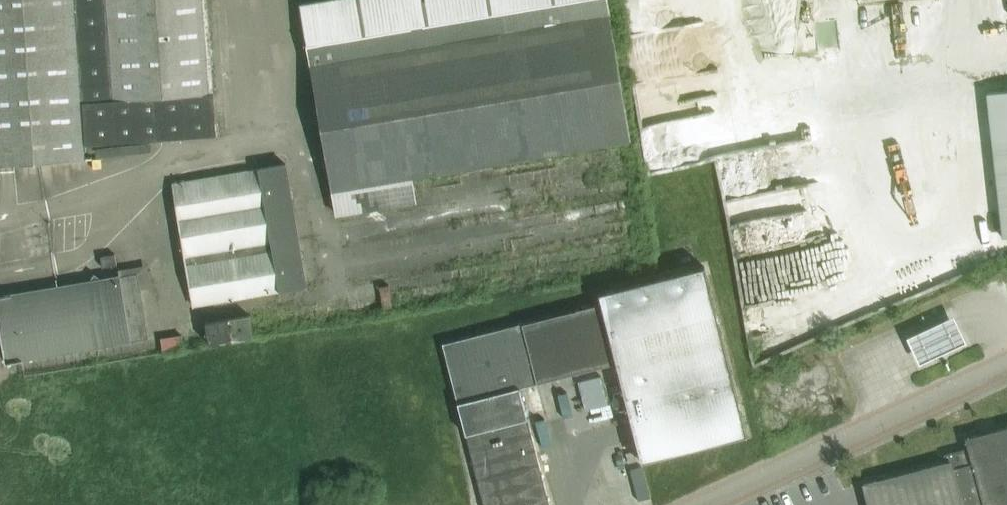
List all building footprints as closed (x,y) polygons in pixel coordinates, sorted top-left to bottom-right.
[(13,163),(87,158),(86,151),(121,141),(217,134),(217,131),(227,131),(218,0),(0,0),(0,164),(13,163)] [(416,202),(412,177),(630,140),(606,0),(330,0),(300,5),(336,216),(416,202)] [(1006,237),(1006,91),(986,93),(1002,238),(1006,237)] [(193,306),(308,287),(287,165),(173,184),(193,306)] [(116,254),(102,257),(104,268),(118,265),(116,254)] [(747,435),(704,266),(598,293),(601,303),(616,363),(641,462),(747,435)] [(13,360),(149,337),(138,274),(0,297),(0,324),(6,361),(13,360)] [(390,309),(388,285),(366,286),(367,310),(390,309)] [(601,303),(522,323),(537,383),(616,363),(601,303)] [(916,332),(927,360),(976,342),(965,314),(916,332)] [(208,344),(254,337),(250,315),(205,322),(208,344)] [(522,323),(442,343),(458,404),(520,388),(531,385),(537,383),(522,323)] [(182,335),(161,338),(163,350),(184,347),(182,335)] [(537,386),(528,389),(534,411),(543,409),(537,386)] [(520,388),(458,404),(465,434),(527,418),(527,416),(520,388)] [(465,434),(481,496),(484,504),(550,504),(527,418),(465,434)] [(991,431),(989,424),(981,426),(983,433),(965,438),(968,448),(944,454),(946,463),(863,484),(869,504),(1006,504),(1006,427),(991,431)] [(473,498),(475,504),(484,504),(481,496),(473,498)]
